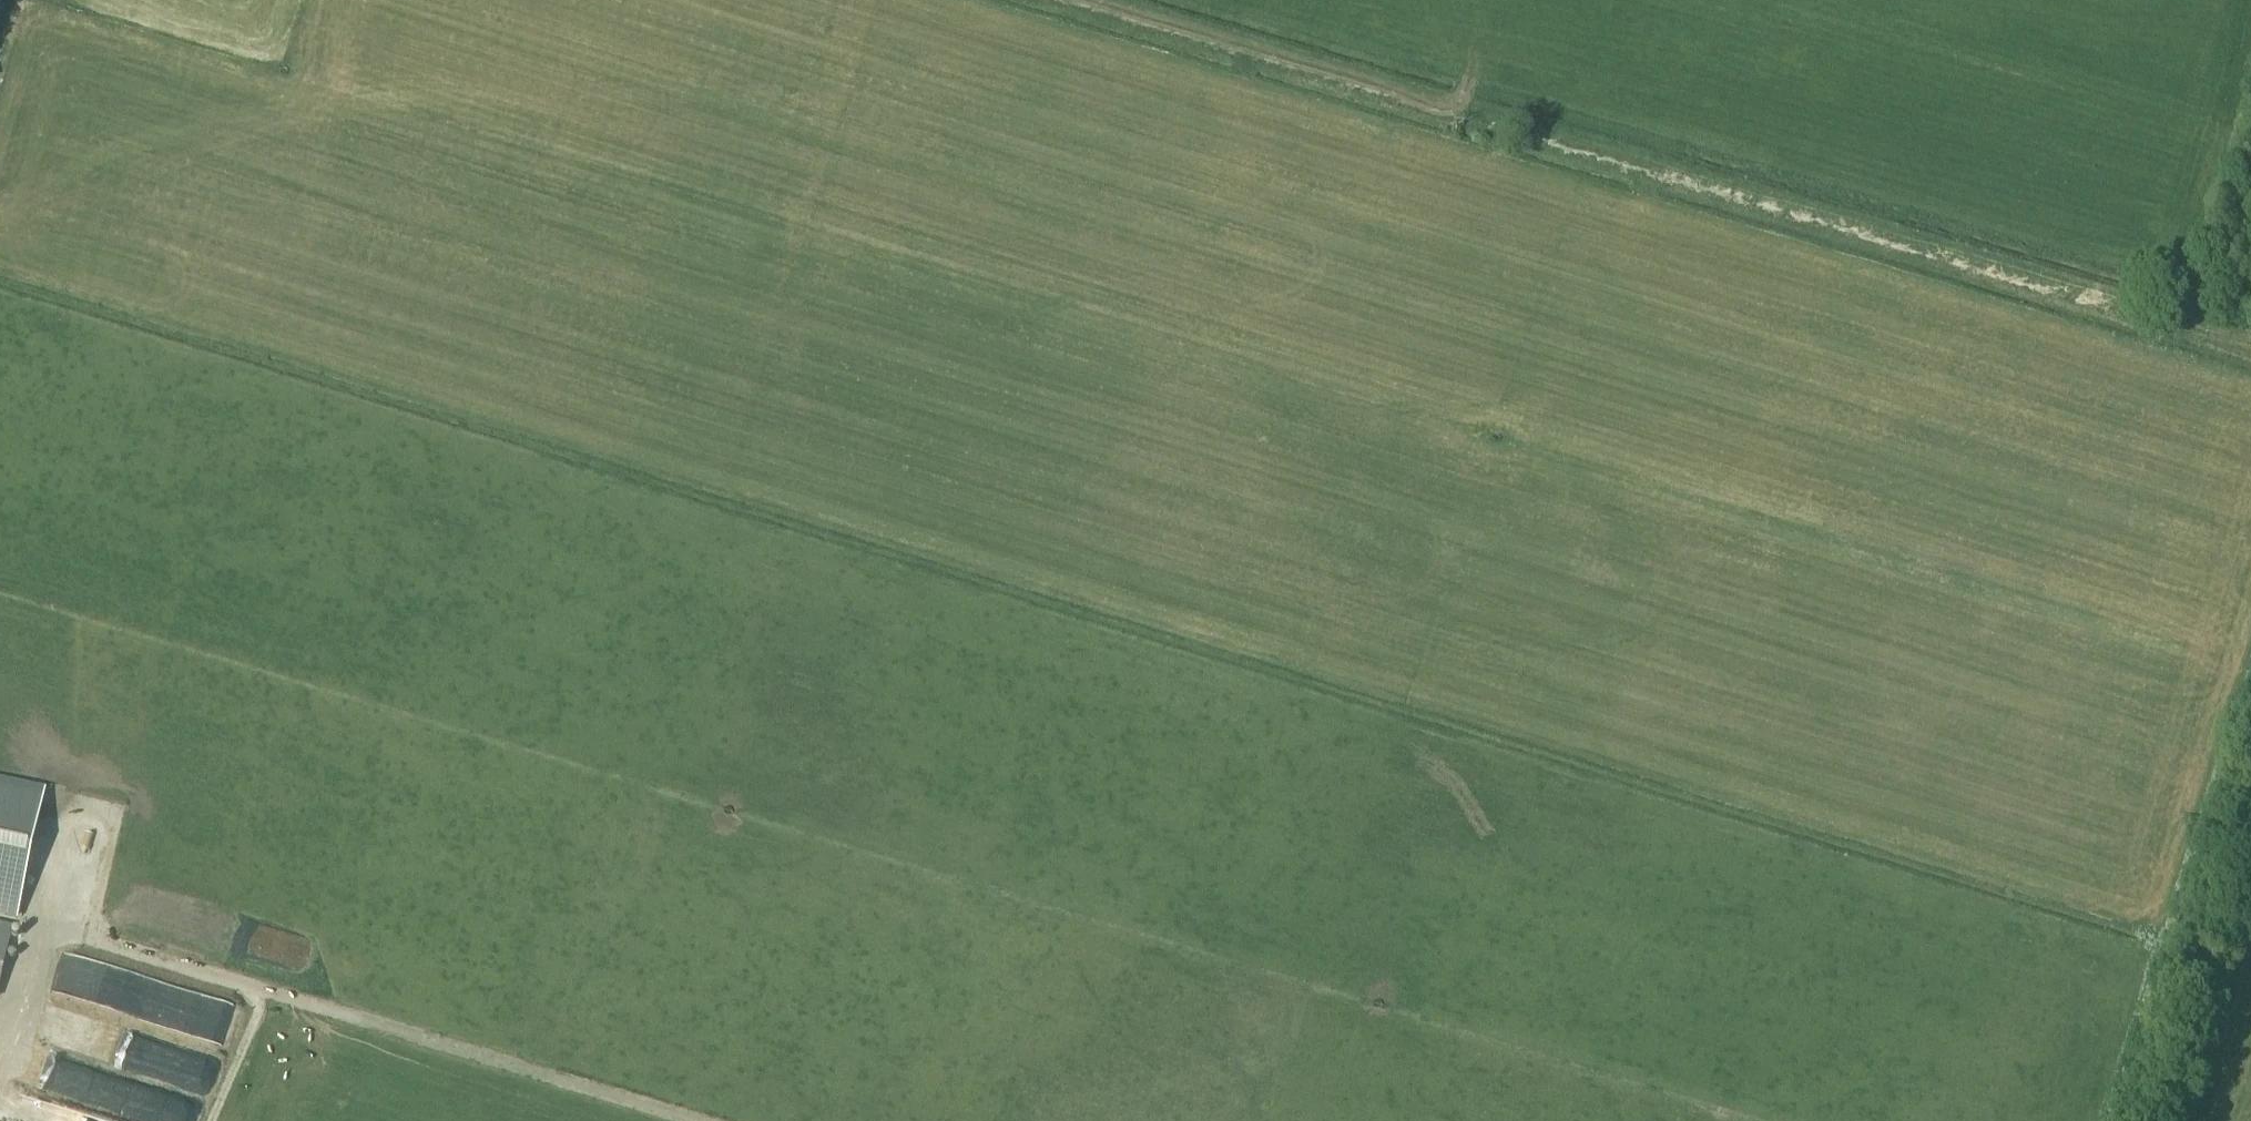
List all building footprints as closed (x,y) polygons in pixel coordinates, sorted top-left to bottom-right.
[(19,915),(45,795),(0,785),(0,911),(19,915)] [(10,940),(0,937),(0,980),(10,940)] [(47,1035),(202,1083),(213,1047),(58,999),(47,1035)]
